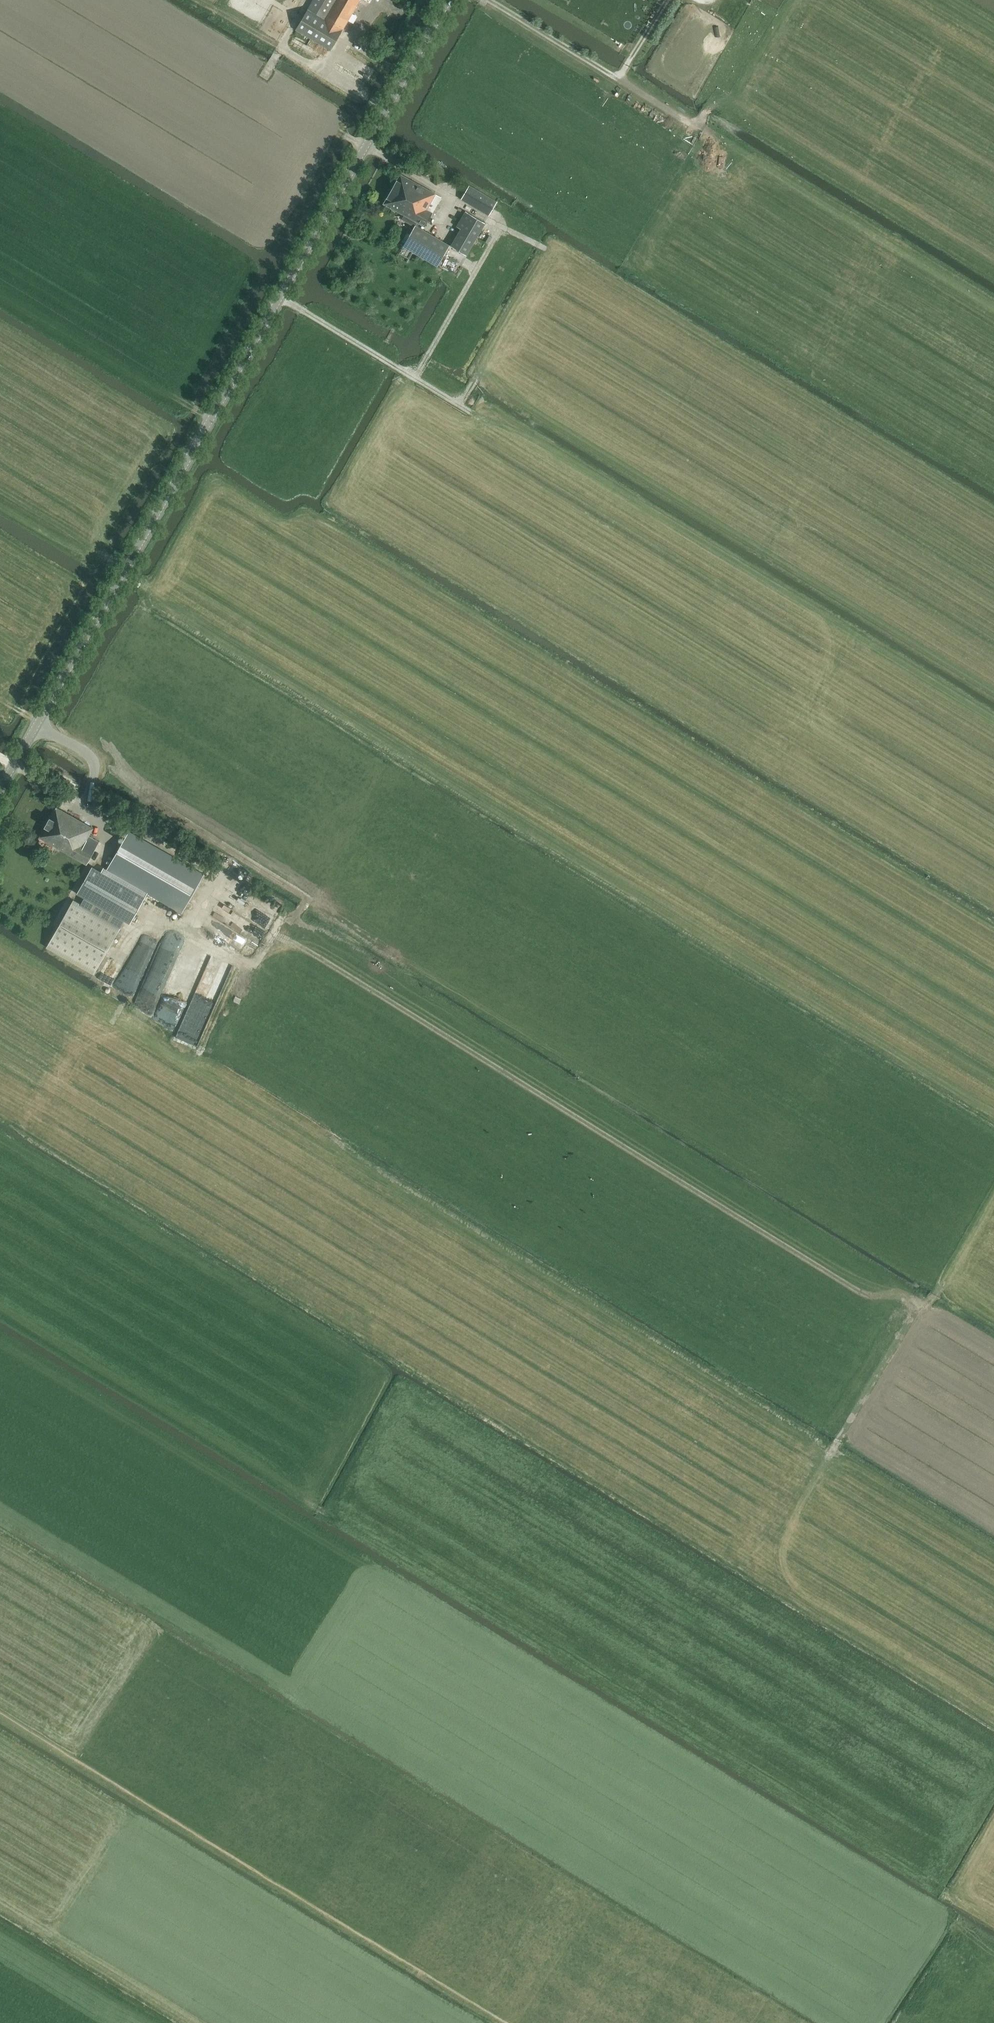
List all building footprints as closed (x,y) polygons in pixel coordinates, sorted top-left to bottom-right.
[(295,30),(331,51),(361,0),(313,0),(295,30)] [(400,173),(383,204),(404,215),(402,219),(415,226),(416,224),(418,226),(419,223),(425,227),(433,212),(428,209),(436,194),(436,193),(400,173)] [(461,199),(489,216),(498,201),(469,184),(461,199)] [(461,229),(451,246),(466,255),(473,243),(477,237),(486,223),(466,211),(457,226),(461,229)] [(415,226),(403,246),(438,266),(450,245),(418,226),(416,224),(415,226)] [(477,237),(473,243),(478,247),(482,240),(477,237)] [(118,808),(121,802),(116,799),(112,805),(118,808)] [(87,864),(100,841),(90,835),(94,827),(57,806),(39,837),(87,864)] [(130,923),(148,891),(183,911),(204,875),(128,832),(105,873),(93,866),(77,893),(130,923)] [(73,901),(48,945),(95,972),(120,928),(73,901)]
